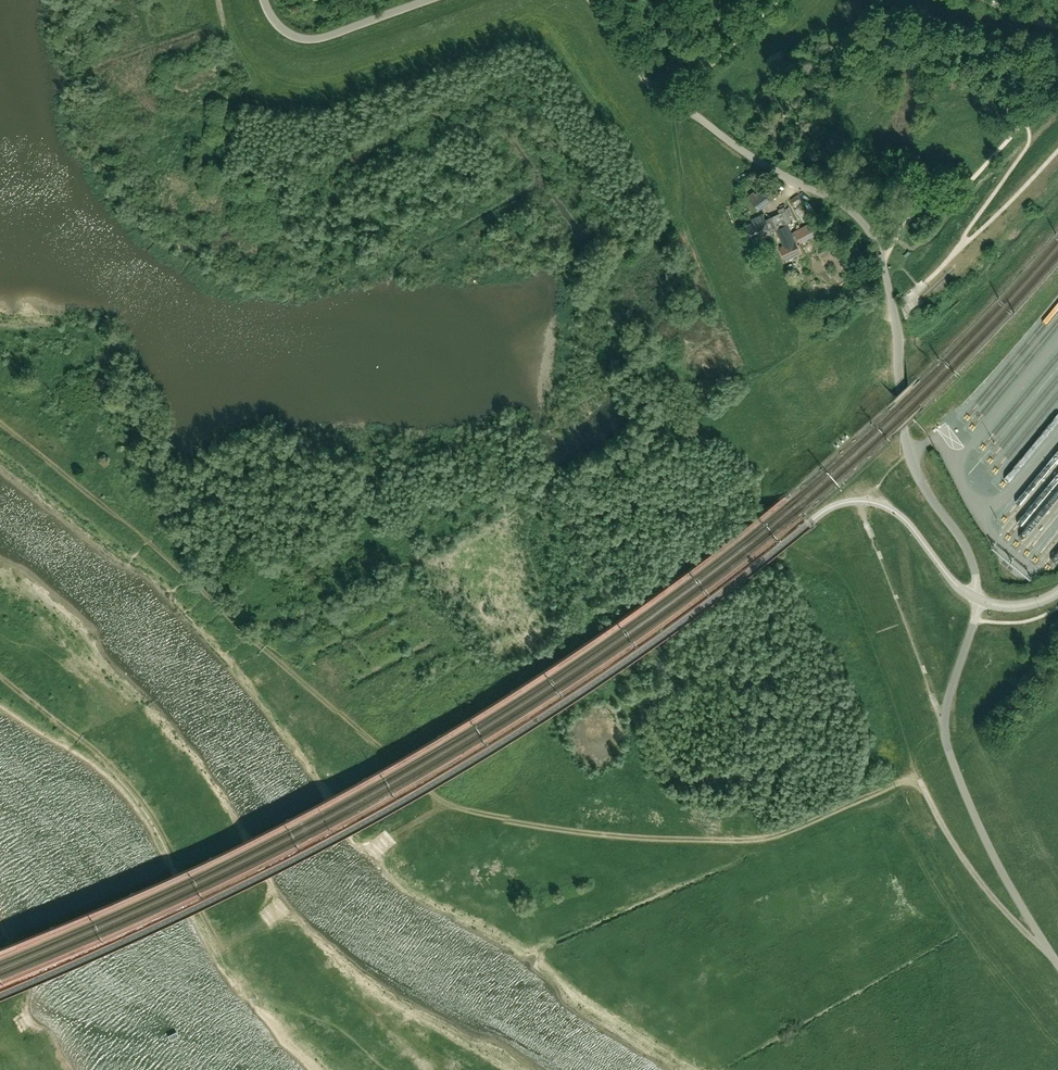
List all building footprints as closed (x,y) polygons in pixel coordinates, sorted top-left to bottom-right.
[(769,200),(762,190),(749,199),(757,209),(769,200)] [(786,209),(769,217),(776,231),(786,225),(792,222),(786,209)] [(772,234),(763,214),(751,220),(753,223),(745,227),(752,243),(772,234)] [(785,259),(799,252),(795,244),(796,243),(791,233),(786,225),(776,231),(785,248),(781,250),(785,259)] [(792,232),(796,244),(814,237),(810,226),(792,232)] [(1043,557),(1052,560),(1054,551),(1045,549),(1043,557)]
